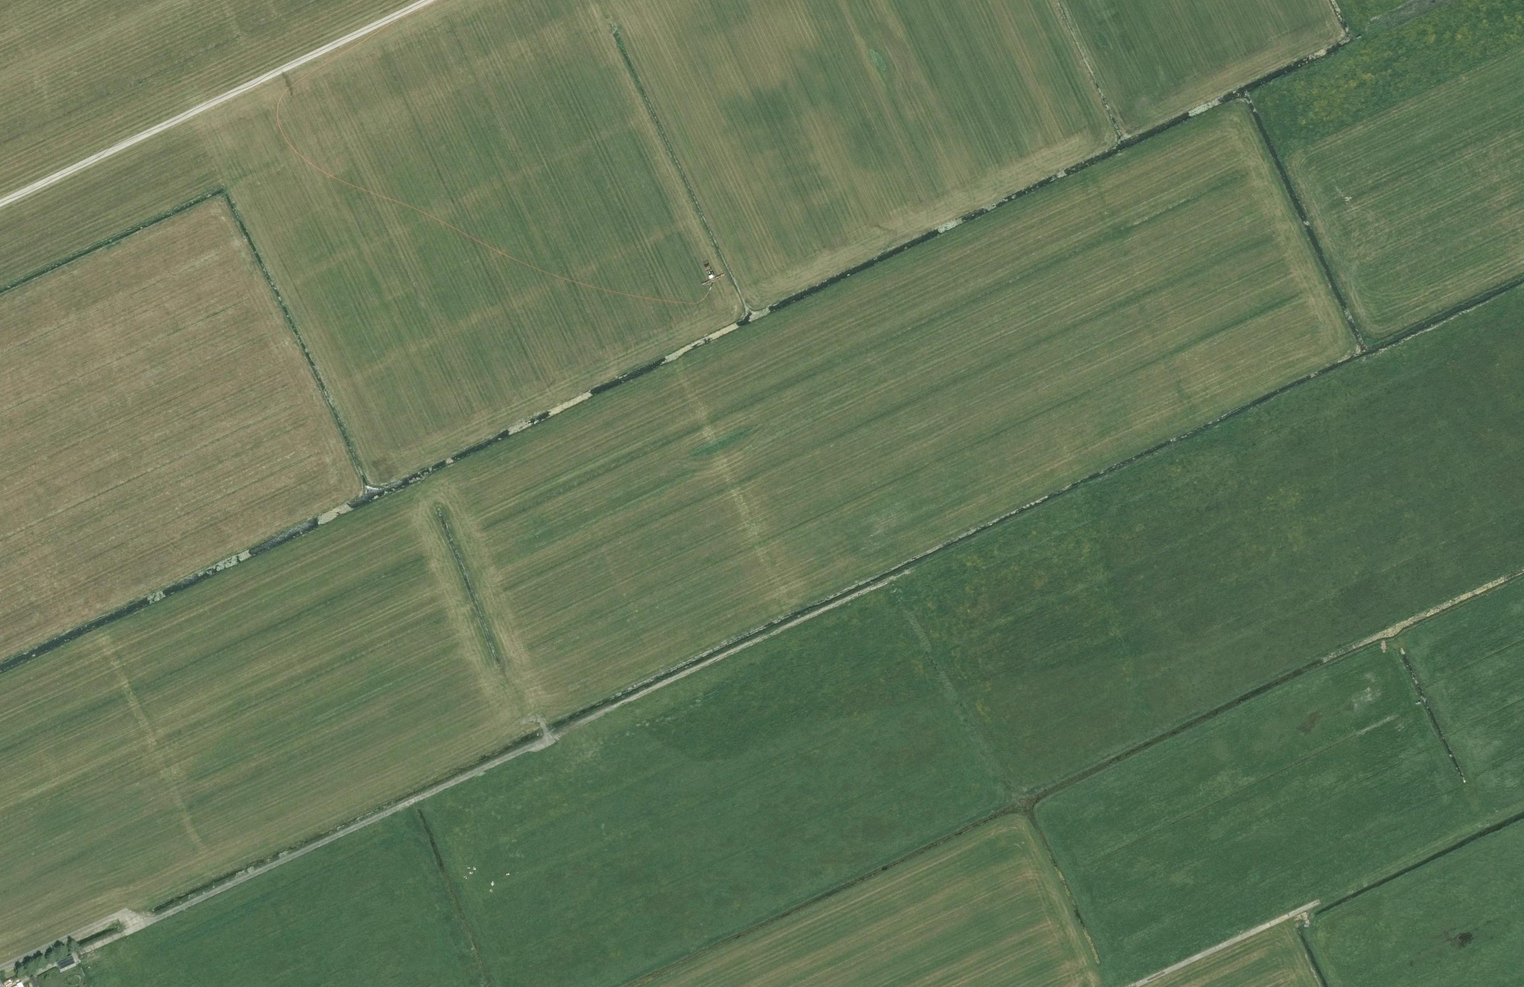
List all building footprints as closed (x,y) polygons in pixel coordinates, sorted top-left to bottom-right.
[(57,964),(61,972),(76,965),(72,957),(57,964)] [(61,981),(58,972),(53,974),(55,982),(61,981)]
